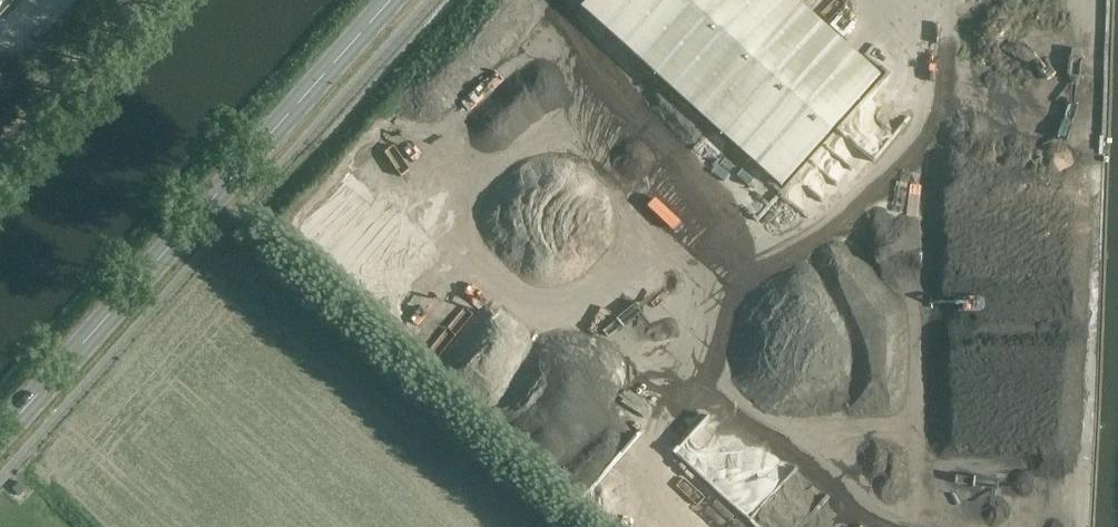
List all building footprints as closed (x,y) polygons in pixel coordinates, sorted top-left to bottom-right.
[(17,0),(0,0),(0,19),(17,0)] [(579,6),(779,185),(878,75),(794,0),(585,0),(579,6)]
